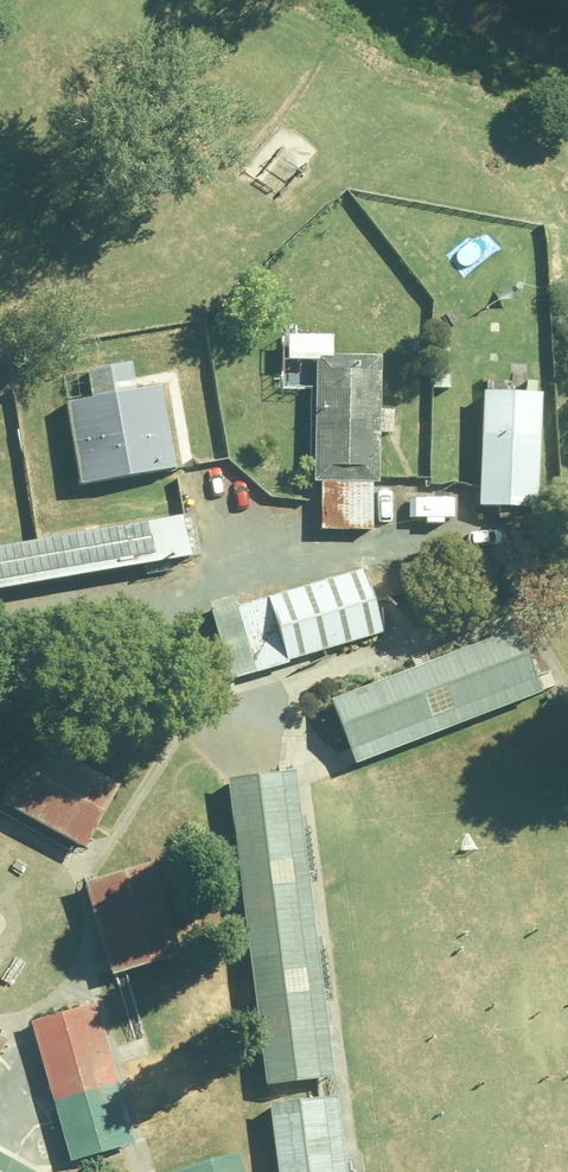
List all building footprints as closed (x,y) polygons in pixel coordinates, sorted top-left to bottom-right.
[(378,484),(376,435),(389,434),(388,413),(379,414),(377,357),(329,358),(329,336),(286,337),(287,358),(312,358),(317,531),(370,530),(368,484),(378,484)] [(127,364),(100,369),(105,396),(66,403),(80,486),(173,470),(159,388),(132,392),(127,364)] [(547,383),(482,376),(468,491),(533,498),(547,383)] [(188,566),(180,509),(0,537),(0,595),(188,566)] [(368,638),(344,562),(192,609),(216,685),(368,638)] [(527,692),(500,622),(317,692),(344,762),(527,692)] [(0,803),(0,805),(85,848),(116,787),(30,744),(0,803)] [(321,1082),(282,769),(220,777),(259,1089),(321,1082)] [(157,861),(77,887),(109,985),(189,959),(157,861)] [(88,1004),(26,1021),(68,1170),(130,1152),(88,1004)] [(12,1046),(0,1039),(0,1067),(12,1046)] [(257,1112),(264,1171),(334,1171),(325,1104),(257,1112)] [(195,1171),(239,1171),(236,1161),(195,1171)]
